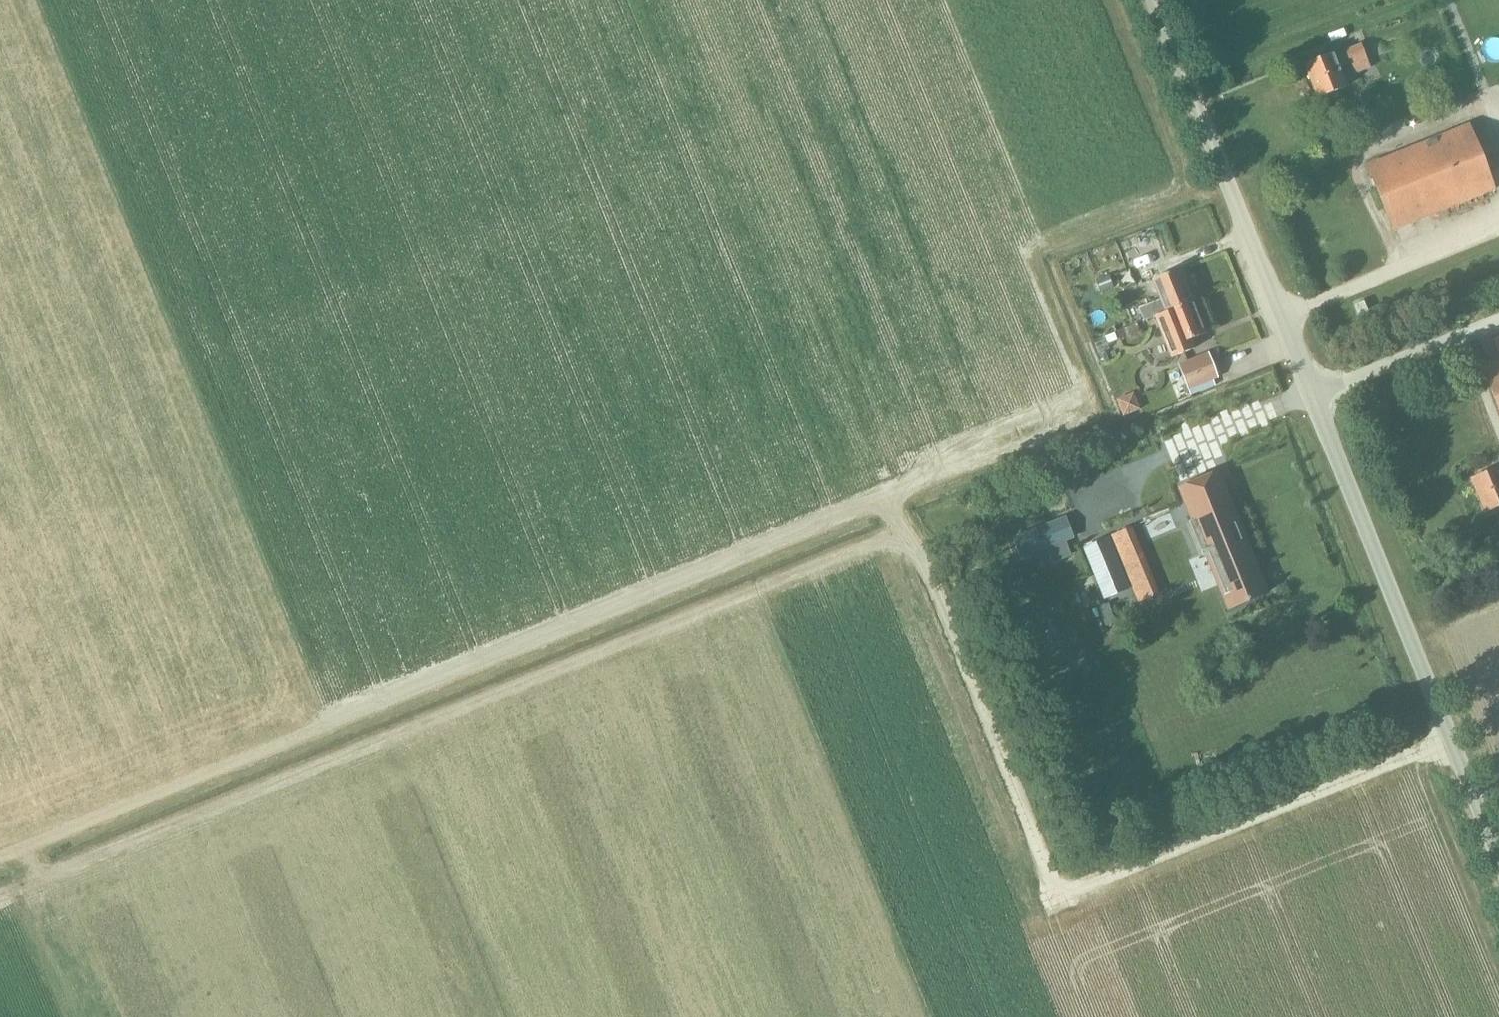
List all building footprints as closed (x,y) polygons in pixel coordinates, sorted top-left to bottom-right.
[(1332,51),(1303,63),(1317,97),(1345,85),(1338,66),(1364,55),(1359,42),(1332,53),(1332,51)] [(1391,230),(1493,189),(1467,124),(1365,165),(1391,230)] [(1147,236),(1128,239),(1131,259),(1151,255),(1147,236)] [(1137,307),(1142,320),(1154,315),(1191,301),(1178,269),(1162,275),(1157,263),(1136,271),(1141,283),(1153,278),(1161,298),(1137,307)] [(1357,313),(1366,310),(1362,300),(1353,304),(1357,313)] [(1193,348),(1189,339),(1203,334),(1191,301),(1154,315),(1171,357),(1193,348)] [(1208,355),(1177,367),(1185,387),(1215,375),(1208,355)] [(1480,365),(1498,413),(1498,357),(1480,365)] [(1498,505),(1498,467),(1498,466),(1470,478),(1484,511),(1498,505)] [(1216,472),(1179,487),(1192,519),(1187,521),(1202,556),(1206,554),(1228,607),(1265,592),(1216,472)] [(1109,535),(1128,580),(1137,602),(1159,593),(1131,526),(1109,535)] [(1117,559),(1106,563),(1113,584),(1124,580),(1117,559)]
